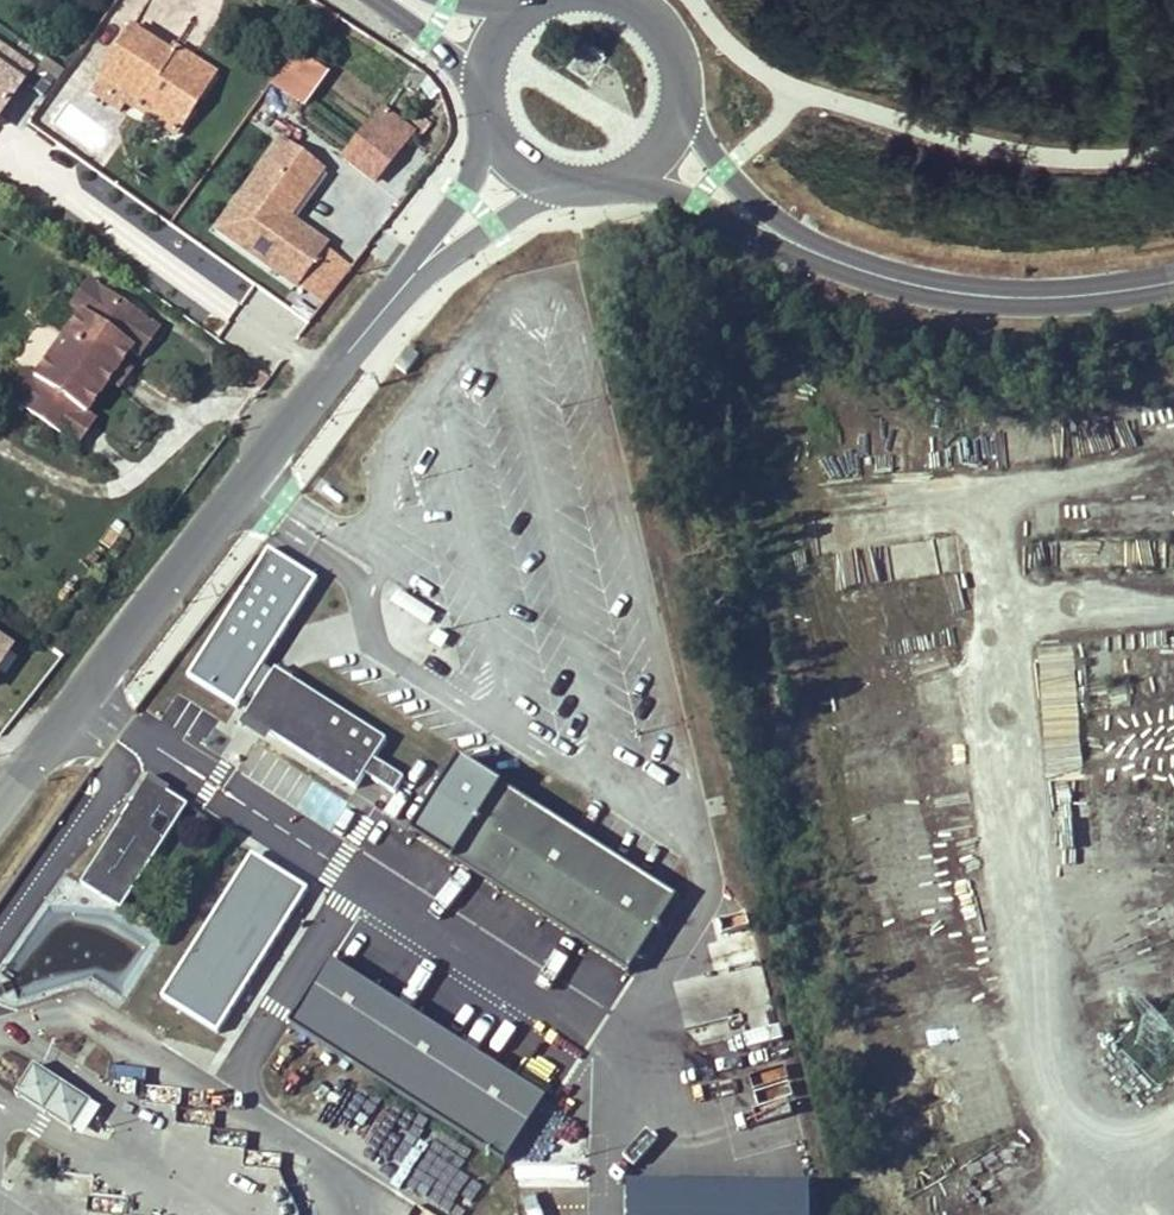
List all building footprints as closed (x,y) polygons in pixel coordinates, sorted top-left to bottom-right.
[(174,59),(173,58),(132,30),(101,74),(139,100),(133,109),(152,124),(159,114),(179,128),(207,88),(172,63),(174,59)] [(36,69),(0,46),(0,124),(6,115),(27,128),(62,73),(42,60),(36,69)] [(298,112),(326,75),(292,50),(264,87),(298,112)] [(177,52),(173,58),(174,59),(172,63),(207,88),(214,77),(177,52)] [(381,108),(336,161),(372,191),(417,138),(381,108)] [(172,137),(179,128),(159,114),(152,124),(172,137)] [(292,224),(324,176),(281,143),(219,231),(301,293),(328,250),(292,224)] [(125,297),(93,275),(75,302),(85,309),(107,324),(125,297)] [(85,309),(42,374),(96,410),(118,377),(139,345),(149,352),(167,325),(125,297),(107,324),(85,309)] [(128,383),(149,352),(139,345),(118,377),(128,383)] [(42,374),(32,368),(15,395),(88,443),(106,417),(96,410),(42,374)] [(906,547),(906,513),(858,513),(859,547),(906,547)] [(835,559),(841,594),(943,575),(936,541),(835,559)] [(268,548),(184,675),(236,707),(246,694),(262,702),(279,676),(265,668),(318,580),(268,548)] [(400,591),(391,604),(426,629),(435,616),(400,591)] [(14,655),(0,646),(0,675),(14,655)] [(829,727),(905,723),(901,658),(825,662),(829,727)] [(262,702),(253,716),(363,784),(373,767),(403,786),(411,772),(381,753),(394,733),(285,665),(279,676),(262,702)] [(470,753),(421,827),(637,965),(688,891),(470,753)] [(866,903),(939,888),(915,766),(842,780),(866,903)] [(159,773),(91,878),(130,904),(198,799),(159,773)] [(253,856),(163,996),(220,1034),(309,890),(253,856)] [(342,950),(302,1020),(516,1151),(557,1091),(342,950)] [(146,1084),(146,1070),(114,1068),(113,1082),(146,1084)] [(38,1074),(18,1104),(74,1139),(94,1111),(38,1074)] [(151,1089),(150,1100),(180,1103),(181,1091),(151,1089)] [(516,1165),(516,1189),(591,1189),(591,1166),(516,1165)] [(814,1202),(629,1202),(629,1214),(814,1214),(814,1202)]
